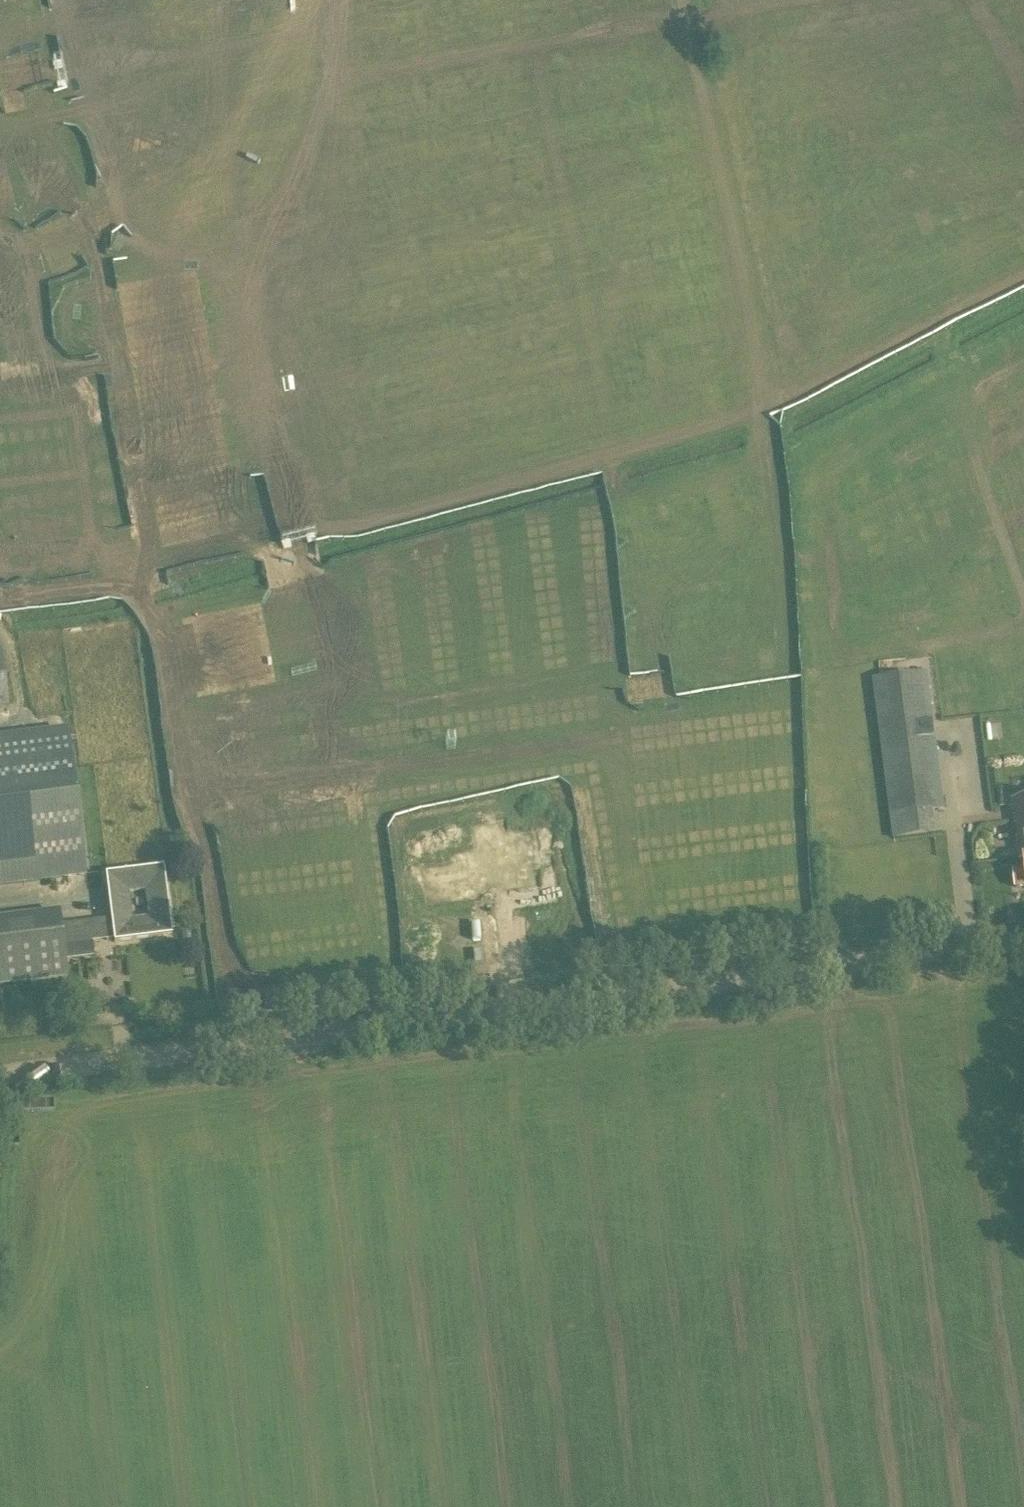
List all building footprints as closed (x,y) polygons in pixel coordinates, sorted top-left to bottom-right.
[(11,712),(1,650),(0,650),(0,713),(11,712)] [(943,785),(936,737),(928,671),(872,678),(890,815),(945,809),(943,785)] [(87,878),(68,729),(0,738),(0,889),(87,878)] [(1012,799),(1020,860),(1023,860),(1023,798),(1012,799)] [(477,826),(481,861),(424,869),(426,889),(432,889),(434,901),(477,896),(475,879),(484,878),(485,886),(509,882),(505,849),(528,846),(526,829),(503,832),(502,822),(477,826)] [(107,886),(111,918),(81,922),(83,943),(114,939),(114,942),(172,935),(163,867),(106,875),(107,886)] [(1013,870),(1016,887),(1023,886),(1023,869),(1013,870)] [(74,976),(66,908),(0,916),(0,985),(74,976)]
